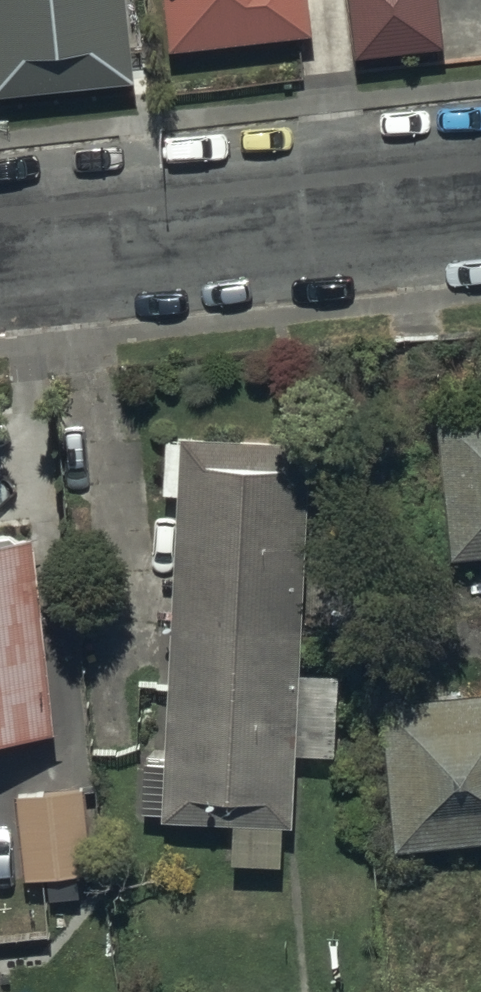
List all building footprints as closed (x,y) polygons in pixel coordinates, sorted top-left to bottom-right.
[(139,93),(129,0),(0,0),(0,109),(139,93)] [(172,62),(313,45),(308,0),(164,0),(172,62)] [(355,71),(447,60),(440,0),(346,0),(355,71)] [(433,422),(450,569),(480,565),(480,416),(433,422)] [(309,455),(186,449),(171,772),(147,771),(144,824),(164,825),(163,834),(233,837),(231,874),(289,876),(309,455)] [(0,554),(0,764),(56,758),(33,550),(0,554)] [(382,711),(397,861),(480,852),(480,701),(382,711)] [(83,786),(16,792),(24,892),(91,887),(83,786)]
